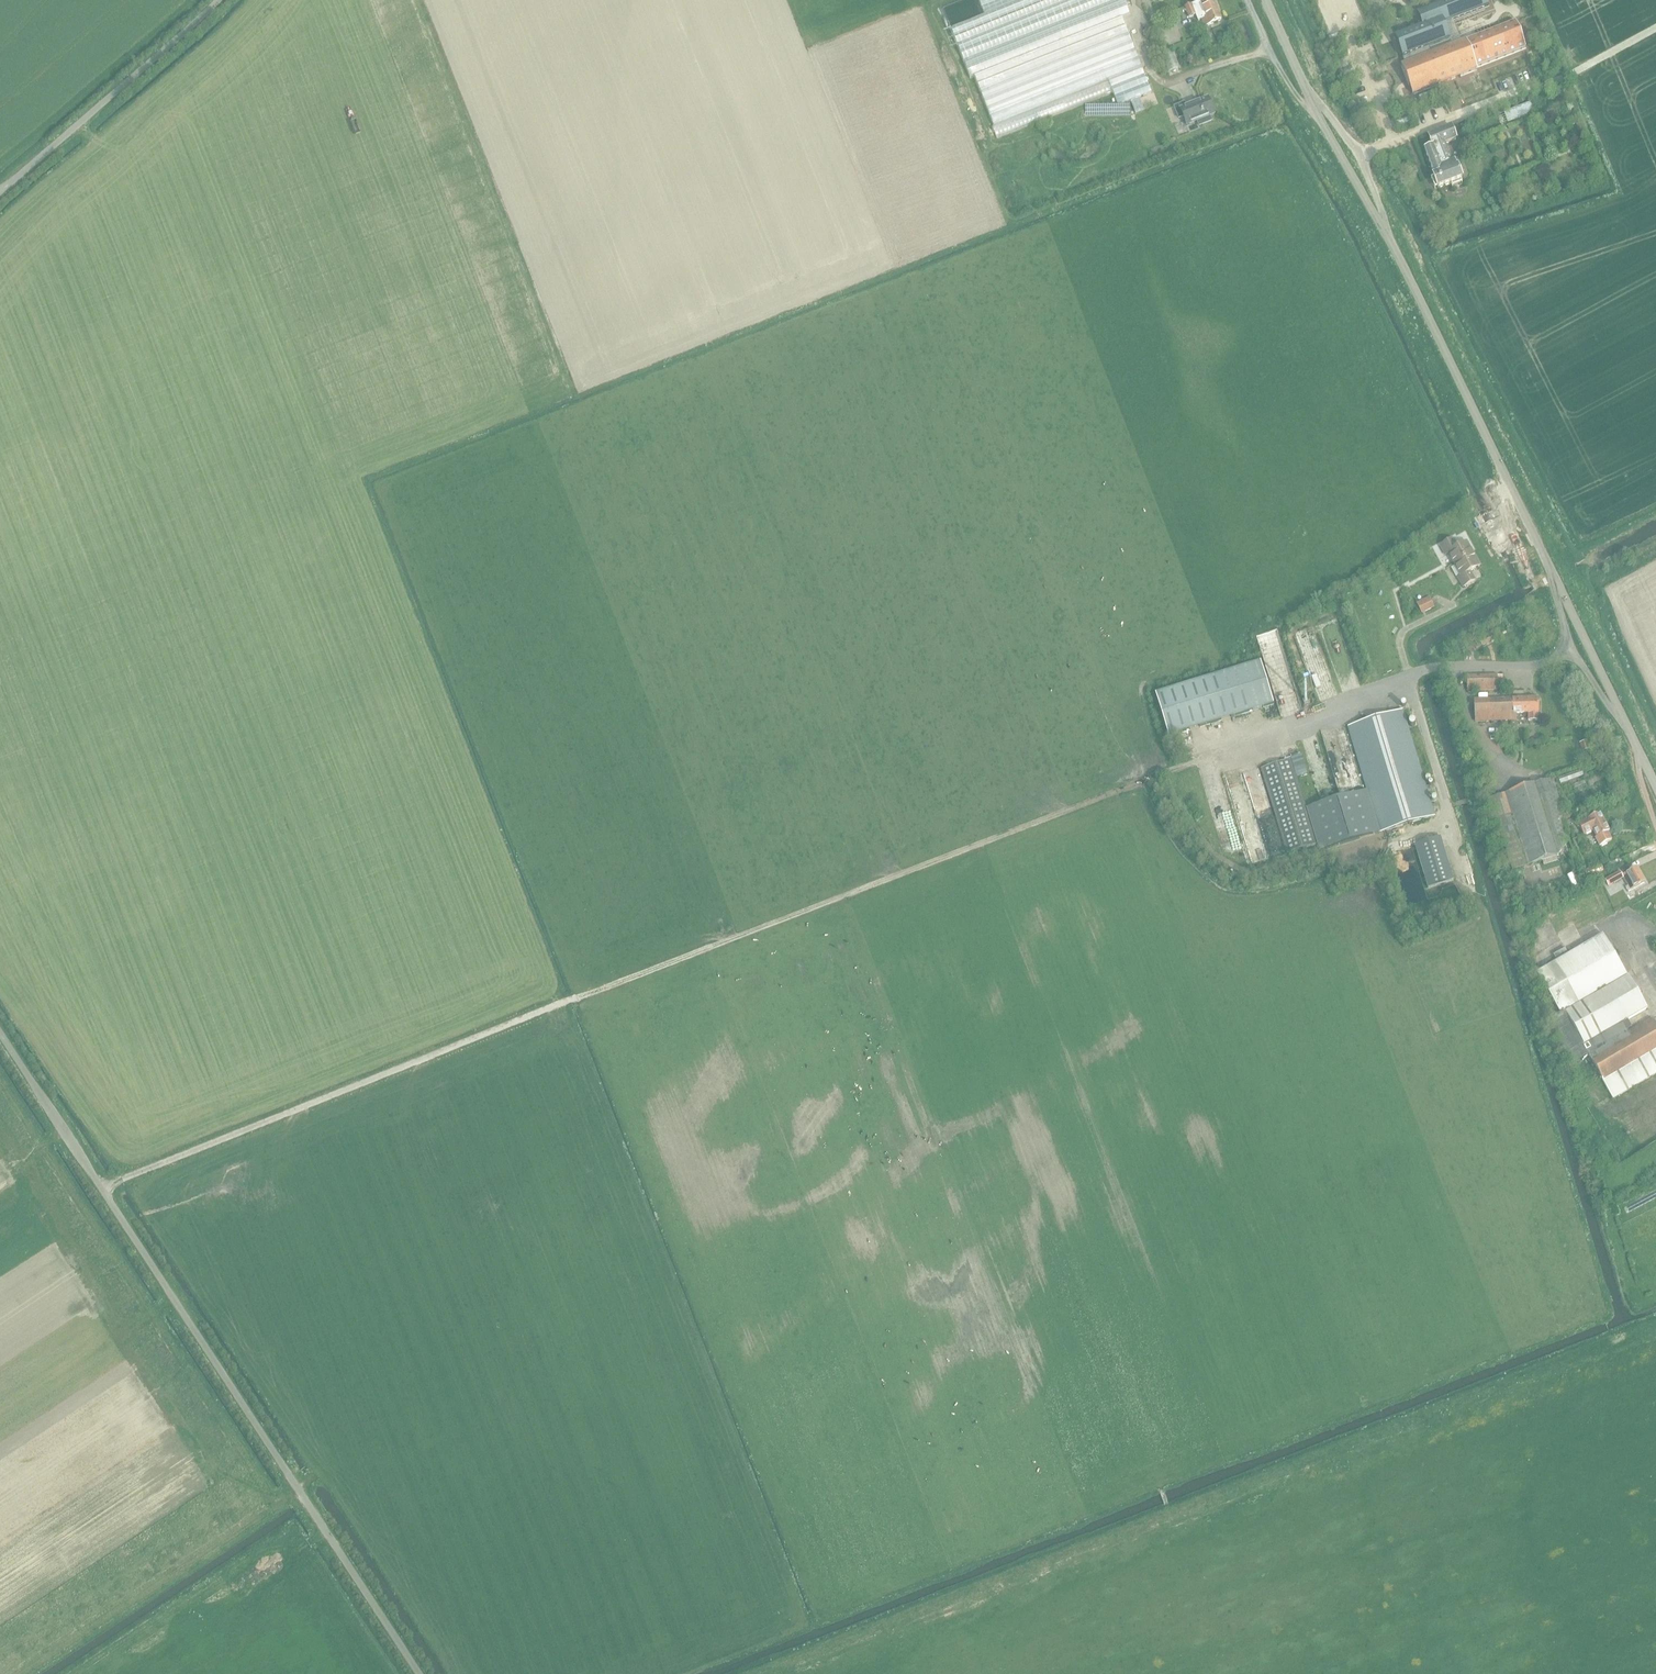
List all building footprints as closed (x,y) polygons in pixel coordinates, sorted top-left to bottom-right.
[(967,75),(972,73),(993,125),(1109,79),(1119,104),(1152,92),(1123,15),(1136,10),(1132,0),(976,0),(984,17),(950,29),(967,75)] [(1213,1),(1213,0),(1201,0),(1201,1),(1185,8),(1187,12),(1213,1)] [(1421,28),(1441,20),(1443,24),(1487,6),(1485,0),(1453,0),(1416,15),(1421,28)] [(1204,27),(1221,19),(1213,1),(1187,12),(1189,18),(1195,16),(1198,21),(1201,20),(1204,27)] [(1407,57),(1410,63),(1451,47),(1449,41),(1450,41),(1443,24),(1441,20),(1421,28),(1394,39),(1402,59),(1407,57)] [(1514,22),(1465,41),(1475,67),(1525,48),(1514,22)] [(1465,41),(1451,47),(1410,63),(1401,67),(1412,94),(1476,70),(1475,67),(1465,41)] [(1210,116),(1214,114),(1208,98),(1186,107),(1184,103),(1174,107),(1179,118),(1183,117),(1187,125),(1197,121),(1200,126),(1212,121),(1210,116)] [(1454,162),(1452,163),(1444,144),(1456,139),(1451,127),(1428,135),(1433,148),(1425,151),(1435,176),(1433,176),(1438,189),(1462,180),(1457,167),(1454,162)] [(1454,564),(1473,554),(1466,543),(1456,548),(1452,539),(1440,546),(1445,555),(1448,553),(1454,564)] [(1473,554),(1454,564),(1461,576),(1458,578),(1463,587),(1474,581),(1470,572),(1479,566),(1473,554)] [(1478,637),(1482,645),(1497,637),(1493,629),(1478,637)] [(1260,661),(1155,693),(1168,736),(1273,704),(1260,661)] [(1467,675),(1467,690),(1497,689),(1497,675),(1467,675)] [(1528,719),(1538,719),(1537,698),(1474,700),(1475,720),(1516,719),(1516,713),(1527,712),(1528,719)] [(1368,790),(1381,832),(1434,816),(1401,710),(1348,726),(1368,790)] [(1580,743),(1583,751),(1589,749),(1586,741),(1580,743)] [(1261,769),(1287,854),(1317,845),(1306,809),(1291,760),(1261,769)] [(1563,821),(1568,819),(1555,777),(1532,785),(1507,793),(1507,792),(1490,797),(1512,870),(1556,857),(1568,840),(1563,821)] [(1368,790),(1306,809),(1317,845),(1319,851),(1381,832),(1368,790)] [(1607,831),(1609,830),(1600,812),(1587,819),(1579,824),(1584,834),(1592,829),(1596,837),(1594,838),(1599,846),(1611,839),(1607,831)] [(1415,845),(1428,888),(1453,881),(1440,838),(1415,845)] [(1575,875),(1579,883),(1604,870),(1601,862),(1575,875)] [(1629,889),(1644,881),(1636,867),(1622,875),(1620,872),(1605,881),(1607,886),(1623,878),(1627,885),(1623,887),(1626,894),(1630,892),(1629,889)] [(1622,1025),(1647,1011),(1602,934),(1535,973),(1560,1014),(1554,1018),(1559,1027),(1569,1021),(1583,1045),(1582,1046),(1588,1056),(1613,1098),(1655,1072),(1655,1027),(1651,1019),(1627,1033),(1622,1025)]
